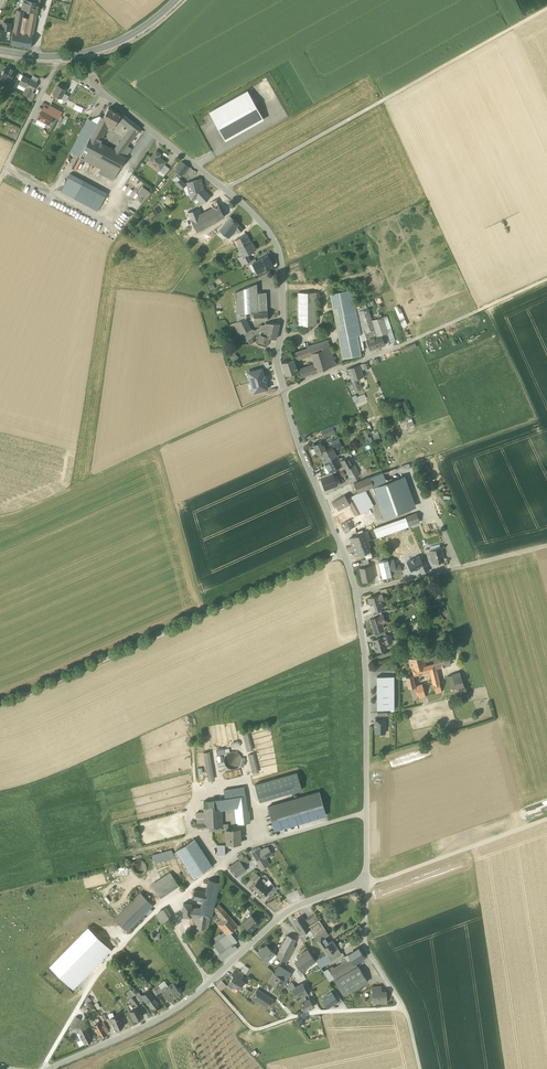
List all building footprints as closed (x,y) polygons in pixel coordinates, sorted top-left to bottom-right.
[(37,12),(40,3),(27,0),(21,0),(20,6),(22,7),(22,8),(31,11),(37,12)] [(28,26),(27,35),(20,34),(23,17),(23,16),(23,14),(24,11),(17,10),(13,32),(11,44),(31,48),(33,36),(35,27),(28,26)] [(30,18),(23,17),(20,34),(27,35),(28,26),(35,27),(35,23),(29,22),(30,18)] [(7,30),(10,31),(11,23),(3,22),(2,29),(7,30)] [(5,78),(10,80),(12,77),(15,71),(7,66),(5,70),(3,70),(1,73),(2,74),(6,76),(5,78)] [(29,96),(30,97),(33,91),(37,82),(23,75),(19,83),(26,87),(23,93),(29,96)] [(53,94),(61,98),(64,93),(66,89),(58,85),(53,94)] [(247,90),(209,112),(222,136),(261,114),(247,90)] [(61,98),(66,101),(69,96),(64,93),(61,98)] [(55,113),(56,114),(59,110),(50,105),(48,109),(55,113)] [(108,108),(103,118),(115,125),(120,115),(108,108)] [(40,114),(37,118),(42,121),(47,123),(49,120),(51,121),(53,116),(44,111),(42,110),(41,112),(40,114)] [(62,112),(59,110),(56,114),(55,113),(53,116),(58,119),(62,112)] [(131,128),(124,137),(130,142),(140,128),(123,114),(120,119),(131,128)] [(222,136),(225,141),(264,119),(261,114),(222,136)] [(113,129),(115,125),(103,118),(101,117),(98,121),(107,126),(113,129)] [(101,168),(105,162),(83,151),(90,138),(97,123),(92,120),(88,118),(70,152),(101,168)] [(97,123),(90,138),(99,143),(107,128),(106,127),(107,126),(98,121),(97,123)] [(126,157),(121,154),(114,151),(99,143),(90,138),(83,151),(105,162),(119,170),(126,157)] [(121,141),(114,151),(121,154),(127,145),(121,141)] [(132,148),(127,145),(121,154),(126,157),(132,148)] [(148,161),(159,170),(164,164),(165,162),(159,157),(161,154),(156,151),(148,161)] [(105,162),(101,168),(99,172),(114,180),(119,170),(105,162)] [(175,171),(181,176),(189,166),(183,162),(175,171)] [(61,191),(98,211),(101,203),(77,190),(82,182),(83,180),(70,173),(61,191)] [(175,183),(181,189),(183,187),(186,186),(180,180),(180,179),(175,183)] [(187,185),(190,193),(204,189),(201,179),(187,183),(187,185)] [(106,195),(82,182),(77,190),(101,203),(106,195)] [(138,192),(146,199),(151,193),(142,186),(138,192)] [(204,189),(190,193),(192,199),(196,198),(202,204),(210,196),(204,189)] [(168,199),(164,196),(160,201),(163,204),(168,199)] [(214,209),(200,215),(191,219),(197,231),(224,216),(216,200),(211,202),(214,209)] [(200,215),(198,208),(188,212),(191,219),(200,215)] [(227,237),(234,229),(238,224),(229,217),(219,230),(225,235),(227,237)] [(242,229),(238,224),(234,229),(237,231),(238,231),(240,232),(242,229)] [(236,245),(238,248),(251,241),(246,233),(234,240),(236,245)] [(226,244),(229,249),(236,245),(234,240),(226,244)] [(252,241),(251,241),(238,248),(242,255),(242,256),(247,254),(256,249),(252,241)] [(237,258),(242,265),(246,263),(251,261),(247,254),(242,256),(242,255),(237,258)] [(256,270),(258,273),(273,265),(268,255),(252,263),(256,270)] [(245,317),(245,312),(244,293),(258,292),(257,280),(236,290),(237,321),(244,318),(245,317)] [(330,293),(343,358),(360,355),(360,350),(358,342),(357,335),(360,334),(356,312),(352,289),(330,293)] [(266,292),(258,292),(244,293),(245,312),(251,312),(266,311),(266,292)] [(299,325),(317,325),(317,292),(299,292),(299,324),(299,325)] [(400,307),(395,309),(398,317),(403,315),(400,307)] [(371,331),(375,329),(372,322),(367,308),(359,311),(366,332),(371,331)] [(253,316),(254,320),(268,319),(267,311),(266,311),(251,312),(252,316),(253,316)] [(366,332),(359,311),(356,312),(360,334),(361,334),(365,333),(366,332)] [(387,316),(381,319),(386,334),(389,343),(395,341),(387,316)] [(251,328),(245,317),(244,318),(250,330),(252,335),(261,329),(260,325),(265,326),(265,324),(259,324),(259,326),(254,329),(251,328)] [(237,321),(236,321),(242,333),(243,332),(250,330),(244,318),(237,321)] [(381,319),(372,322),(375,329),(377,336),(378,339),(382,338),(381,336),(386,334),(381,319)] [(238,334),(242,333),(236,321),(228,325),(231,331),(235,329),(238,334)] [(265,326),(264,329),(278,332),(280,324),(279,324),(273,323),(265,324),(265,326)] [(290,331),(297,332),(298,324),(290,324),(290,331)] [(276,338),(278,332),(264,329),(263,333),(263,335),(260,335),(259,340),(268,342),(269,337),(276,338)] [(245,336),(246,339),(247,339),(251,336),(252,335),(250,330),(243,332),(245,336)] [(378,339),(377,336),(373,337),(367,339),(369,347),(375,345),(376,347),(380,346),(378,339)] [(310,353),(312,352),(323,349),(329,347),(327,340),(308,346),(309,347),(310,353)] [(415,342),(405,347),(407,351),(417,346),(415,342)] [(311,354),(310,353),(309,347),(291,354),(293,358),(294,360),(311,354)] [(329,347),(323,349),(328,367),(335,365),(329,347)] [(312,352),(316,364),(318,371),(328,367),(323,349),(312,352)] [(239,357),(235,353),(231,357),(234,361),(239,357)] [(281,362),(286,375),(297,371),(297,370),(294,360),(293,358),(281,362)] [(316,364),(308,367),(310,373),(318,371),(316,364)] [(347,369),(351,381),(355,379),(359,378),(363,377),(361,370),(360,365),(347,369)] [(262,368),(250,372),(250,375),(249,375),(253,389),(254,389),(255,392),(267,388),(265,381),(266,380),(265,376),(264,376),(262,368)] [(299,377),(306,374),(304,368),(297,370),(297,371),(299,377)] [(357,384),(355,379),(351,381),(353,385),(352,385),(354,391),(361,388),(360,383),(357,384)] [(411,418),(405,420),(407,427),(414,425),(411,418)] [(321,430),(323,437),(332,434),(333,431),(334,430),(333,426),(322,430),(321,430)] [(316,453),(317,454),(319,453),(319,452),(322,451),(321,450),(318,443),(316,444),(316,443),(313,445),(313,446),(314,447),(316,453)] [(326,449),(331,459),(337,456),(334,450),(332,447),(326,449)] [(319,453),(324,462),(331,459),(326,449),(323,451),(322,449),(321,450),(322,451),(319,452),(319,453)] [(343,465),(342,464),(339,458),(337,455),(337,456),(331,459),(337,468),(343,465)] [(344,464),(346,469),(352,466),(348,458),(347,456),(346,457),(343,459),(341,460),(343,464),(344,464)] [(324,462),(329,472),(331,471),(337,468),(331,459),(324,462)] [(354,465),(352,466),(346,469),(350,477),(358,472),(354,465)] [(383,472),(370,477),(373,486),(386,482),(383,472)] [(324,478),(321,479),(324,489),(337,484),(333,474),(324,478)] [(405,475),(399,477),(410,509),(416,507),(405,475)] [(354,483),(357,492),(360,491),(365,489),(373,487),(373,486),(370,477),(354,483)] [(384,518),(410,509),(399,477),(386,482),(373,486),(373,487),(384,518)] [(365,489),(360,491),(369,508),(374,506),(365,489)] [(356,515),(369,508),(360,491),(357,492),(357,493),(352,495),(352,496),(350,497),(347,499),(349,503),(355,514),(356,515)] [(338,509),(340,508),(342,507),(349,503),(347,499),(345,494),(333,501),(338,509)] [(349,522),(342,507),(338,509),(335,511),(345,532),(360,524),(357,518),(349,522)] [(416,513),(408,516),(411,524),(419,521),(416,513)] [(373,528),(377,537),(384,535),(409,526),(409,525),(406,517),(373,528)] [(350,538),(353,546),(367,541),(363,533),(357,535),(350,538)] [(370,549),(367,541),(353,546),(356,554),(364,552),(370,549)] [(443,560),(440,548),(431,550),(430,550),(432,557),(433,562),(443,560)] [(419,556),(407,561),(411,570),(415,569),(416,569),(419,568),(423,566),(422,563),(419,556)] [(391,575),(391,573),(388,562),(388,560),(379,562),(382,577),(391,575)] [(394,560),(388,562),(391,573),(401,571),(400,565),(395,566),(394,560)] [(425,562),(422,563),(423,566),(419,568),(422,574),(429,570),(425,562)] [(359,568),(362,582),(372,579),(369,565),(364,567),(359,568)] [(372,610),(372,611),(374,610),(381,608),(383,607),(381,600),(383,599),(381,593),(368,598),(370,604),(372,610)] [(370,618),(374,631),(384,628),(382,622),(381,620),(384,619),(383,614),(382,614),(375,617),(370,618)] [(425,620),(417,622),(418,628),(426,626),(425,620)] [(386,636),(382,637),(376,639),(373,640),(376,651),(386,648),(385,644),(390,642),(388,635),(386,635),(386,636)] [(434,663),(436,669),(451,664),(448,652),(432,656),(434,663)] [(409,659),(414,675),(430,671),(436,669),(434,663),(425,665),(422,655),(409,659)] [(453,689),(457,688),(464,685),(460,672),(448,676),(453,689)] [(408,685),(408,688),(410,688),(415,686),(412,675),(406,677),(407,681),(408,685)] [(442,692),(437,675),(431,677),(433,684),(436,694),(442,692)] [(377,676),(377,709),(394,709),(394,676),(377,676)] [(410,688),(413,700),(426,697),(422,684),(415,686),(410,688)] [(464,685),(457,688),(459,696),(463,695),(463,697),(466,696),(466,694),(467,694),(464,685)] [(375,733),(385,733),(385,720),(375,720),(375,733)] [(243,733),(247,751),(253,750),(248,731),(243,733)] [(204,752),(209,780),(214,779),(210,751),(204,752)] [(240,765),(242,762),(242,758),(240,755),(238,752),(234,751),(231,751),(227,753),(225,755),(224,759),(224,762),(225,765),(228,768),(231,769),(235,769),(238,768),(240,765)] [(248,755),(253,773),(258,772),(254,753),(248,755)] [(297,772),(254,784),(259,801),(302,789),(297,772)] [(224,790),(225,797),(245,794),(244,787),(224,790)] [(268,806),(275,830),(326,815),(319,791),(289,800),(268,806)] [(221,809),(235,806),(247,804),(245,794),(225,797),(220,798),(221,809)] [(222,823),(221,809),(220,798),(213,799),(215,827),(221,826),(222,826),(222,823)] [(203,801),(204,812),(204,823),(197,823),(197,828),(212,827),(215,827),(213,799),(203,801)] [(248,810),(247,810),(236,811),(237,822),(238,823),(250,822),(248,810)] [(196,812),(197,823),(204,823),(204,812),(196,812)] [(241,842),(240,835),(226,836),(226,843),(241,842)] [(176,850),(194,878),(212,866),(194,838),(176,850)] [(217,845),(217,855),(225,855),(225,844),(217,845)] [(250,851),(255,859),(264,854),(261,850),(259,847),(254,849),(250,851)] [(264,848),(261,850),(264,854),(265,857),(271,853),(268,847),(264,848)] [(171,849),(153,854),(155,863),(175,857),(171,849)] [(264,854),(255,859),(261,868),(269,863),(265,857),(264,854)] [(239,859),(244,865),(250,861),(245,855),(244,856),(239,859)] [(244,865),(239,859),(239,860),(229,867),(236,877),(246,869),(244,865)] [(146,869),(146,865),(143,861),(139,860),(135,861),(133,864),(133,869),(135,872),(139,874),(143,872),(146,869)] [(155,890),(174,878),(171,873),(152,885),(155,890)] [(155,890),(160,897),(178,885),(174,878),(155,890)] [(209,879),(205,891),(203,900),(203,902),(203,903),(202,903),(202,904),(203,905),(203,908),(204,908),(203,917),(207,918),(211,918),(220,882),(209,879)] [(255,889),(257,891),(263,884),(260,881),(258,879),(251,886),(255,890),(255,889)] [(267,887),(263,884),(257,891),(260,893),(259,893),(262,897),(267,892),(269,889),(267,887)] [(192,897),(199,899),(201,890),(194,889),(192,897)] [(119,923),(127,931),(144,914),(150,908),(153,905),(140,893),(115,918),(119,923)] [(182,916),(191,917),(192,907),(192,904),(183,903),(182,916)] [(215,911),(219,915),(224,911),(219,904),(216,907),(215,911)] [(160,910),(166,919),(172,916),(166,906),(160,910)] [(199,917),(203,917),(204,908),(203,908),(192,907),(191,917),(199,917)] [(152,910),(150,908),(144,914),(146,916),(152,910)] [(166,919),(160,910),(155,915),(160,923),(166,919)] [(217,923),(220,927),(230,917),(224,911),(219,915),(222,919),(217,923)] [(315,913),(308,918),(304,920),(308,926),(312,924),(319,920),(315,913)] [(247,928),(250,931),(259,922),(251,914),(242,922),(245,925),(245,926),(247,928)] [(205,929),(207,918),(203,917),(199,917),(197,928),(205,929)] [(238,926),(230,917),(220,927),(224,932),(227,935),(232,930),(238,926)] [(303,933),(310,929),(308,927),(308,926),(304,920),(303,918),(299,920),(297,918),(293,920),(302,933),(302,934),(303,933)] [(312,933),(314,935),(325,928),(319,920),(312,924),(308,926),(308,927),(310,929),(312,933)] [(172,929),(167,921),(163,924),(168,932),(172,929)] [(69,985),(108,945),(88,926),(49,966),(69,985)] [(314,935),(318,941),(324,937),(328,934),(325,928),(314,935)] [(305,937),(312,933),(310,929),(303,933),(305,937)] [(237,941),(234,938),(231,940),(227,935),(224,932),(218,937),(217,936),(211,941),(215,947),(220,954),(227,949),(234,943),(237,941)] [(299,935),(303,942),(307,940),(305,937),(303,933),(302,934),(302,933),(299,935)] [(287,935),(279,951),(288,955),(295,941),(295,940),(294,938),(287,935)] [(318,941),(322,947),(328,943),(324,937),(318,941)] [(332,940),(328,943),(322,947),(326,954),(337,947),(332,940)] [(230,953),(237,948),(234,943),(227,949),(230,953)] [(108,945),(69,985),(73,989),(111,949),(108,945)] [(264,959),(267,961),(274,953),(266,945),(264,948),(263,947),(258,953),(264,959)] [(221,960),(230,953),(227,949),(220,954),(215,947),(213,948),(221,960)] [(331,960),(341,953),(337,947),(326,954),(331,960)] [(351,959),(354,964),(354,963),(353,962),(358,959),(359,960),(364,957),(359,948),(348,955),(351,959)] [(307,949),(304,951),(312,963),(315,961),(307,949)] [(289,955),(288,955),(279,951),(277,955),(276,957),(277,957),(285,962),(289,955)] [(306,968),(312,963),(304,951),(297,956),(300,960),(296,963),(300,969),(301,971),(306,968)] [(267,961),(270,963),(271,964),(277,957),(276,957),(277,955),(274,953),(267,961)] [(320,957),(316,960),(320,967),(331,960),(326,954),(320,958),(320,957)] [(323,971),(329,981),(334,978),(335,979),(357,966),(357,964),(355,965),(354,963),(354,964),(351,959),(348,961),(346,958),(341,961),(343,964),(335,969),(330,971),(328,972),(326,969),(323,971)] [(331,962),(321,967),(323,971),(332,965),(331,962)] [(249,968),(244,965),(241,971),(246,974),(249,968)] [(279,965),(274,973),(286,981),(291,972),(279,965)] [(334,979),(344,995),(368,981),(358,965),(334,979)] [(234,975),(241,979),(243,976),(235,971),(232,975),(234,976),(234,975)] [(286,981),(274,973),(269,981),(281,988),(286,981)] [(236,987),(239,989),(244,981),(241,979),(234,975),(234,976),(229,984),(235,988),(236,987)] [(164,980),(158,984),(163,990),(168,986),(164,980)] [(217,985),(222,990),(226,986),(222,981),(217,985)] [(162,990),(169,1000),(176,995),(176,996),(180,992),(173,982),(168,986),(163,990),(162,990)] [(292,990),(298,1000),(303,997),(305,996),(308,994),(303,983),(295,987),(292,990)] [(154,988),(158,994),(162,990),(163,990),(158,984),(154,988)] [(130,998),(135,994),(131,989),(126,993),(130,998)] [(252,998),(269,1008),(274,1000),(267,996),(266,998),(258,992),(259,991),(257,990),(252,998)] [(138,991),(135,994),(130,998),(129,998),(130,1001),(132,999),(135,1004),(140,1001),(143,999),(142,997),(138,991)] [(145,1001),(146,1000),(153,995),(150,991),(142,997),(143,999),(145,1001)] [(378,1001),(378,1002),(386,1002),(386,996),(386,991),(384,991),(381,991),(372,992),(373,1001),(378,1001)] [(322,999),(328,1007),(337,1001),(338,1000),(335,997),(332,993),(328,996),(322,999)] [(159,1003),(153,995),(146,1000),(152,1008),(159,1003)] [(299,1003),(304,1011),(314,1006),(310,998),(307,1000),(305,1001),(303,997),(298,1000),(299,1003)] [(134,1019),(135,1020),(142,1016),(138,1007),(130,1011),(133,1016),(132,1017),(133,1019),(134,1019)] [(119,1014),(115,1015),(110,1017),(109,1018),(110,1022),(112,1022),(113,1024),(115,1029),(124,1025),(122,1022),(121,1022),(119,1018),(121,1018),(119,1014)] [(71,1025),(75,1028),(80,1019),(76,1016),(71,1025)] [(94,1025),(101,1037),(106,1033),(105,1031),(102,1026),(100,1022),(94,1025)] [(87,1028),(86,1028),(84,1024),(77,1028),(79,1032),(84,1043),(93,1039),(87,1028)] [(84,1043),(79,1032),(77,1033),(78,1035),(75,1037),(79,1046),(84,1043)]
